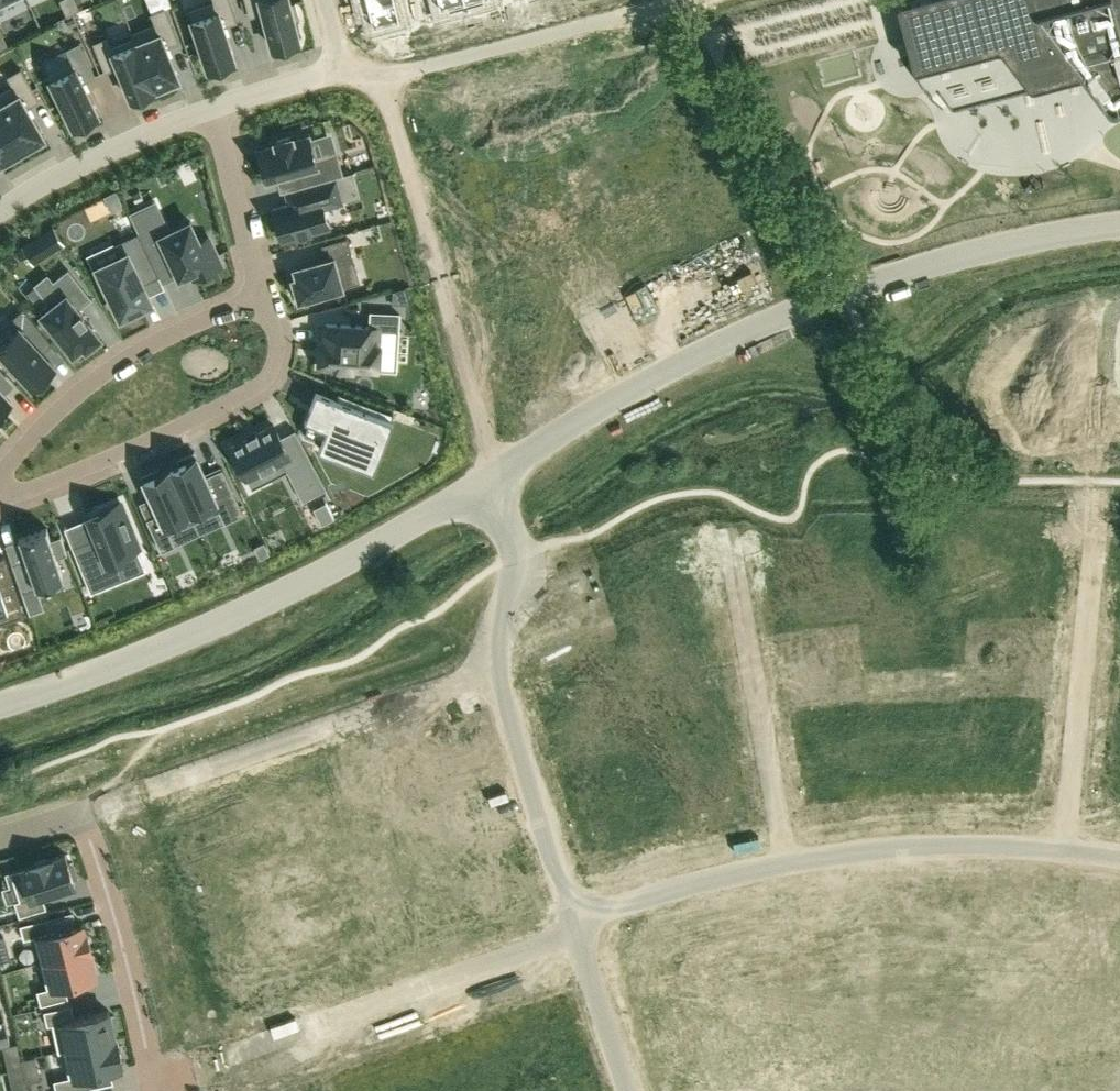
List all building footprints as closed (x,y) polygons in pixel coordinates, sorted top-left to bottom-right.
[(5,10),(2,5),(14,0),(0,0),(0,12),(5,10)] [(187,10),(207,67),(209,67),(210,72),(230,65),(228,60),(234,58),(223,26),(236,21),(229,0),(213,0),(213,1),(187,10)] [(250,16),(263,13),(271,46),(278,44),(279,49),(298,44),(297,39),(299,39),(295,21),(300,19),(295,2),(290,3),(289,0),(245,0),(250,16)] [(371,26),(402,18),(397,0),(364,0),(371,26)] [(439,8),(465,1),(465,0),(437,0),(439,8)] [(911,51),(911,52),(912,53),(913,54),(915,54),(997,32),(1026,70),(1027,71),(1030,72),(1032,72),(1080,59),(1105,92),(1108,94),(1111,95),(1114,94),(1119,89),(1119,0),(898,0),(911,51)] [(155,22),(132,31),(134,36),(136,41),(155,88),(154,88),(156,92),(175,85),(173,80),(179,78),(166,46),(180,41),(166,7),(151,12),(155,22)] [(108,36),(93,42),(105,71),(118,66),(131,97),(154,88),(155,88),(136,41),(134,36),(112,46),(108,36)] [(73,63),(48,75),(72,124),(73,124),(75,128),(94,119),(91,115),(98,111),(83,81),(95,75),(79,42),(66,48),(73,63)] [(0,91),(0,111),(22,149),(25,153),(41,144),(39,139),(45,136),(27,106),(39,100),(21,67),(7,75),(12,84),(0,91)] [(5,159),(8,163),(25,153),(22,149),(0,111),(0,162),(5,159)] [(276,144),(258,149),(267,180),(296,172),(300,186),(307,184),(334,176),(342,174),(337,153),(316,159),(309,135),(293,140),(292,135),(275,140),(276,144)] [(288,204),(273,208),(282,238),(329,225),(323,206),(341,201),(334,177),(307,184),(300,186),(284,190),(288,204)] [(115,191),(104,196),(106,200),(111,212),(123,206),(117,195),(115,191)] [(154,200),(129,211),(137,229),(138,231),(150,256),(166,248),(178,275),(189,270),(192,276),(221,263),(208,236),(199,240),(190,221),(168,231),(154,200)] [(54,227),(41,236),(50,250),(63,242),(54,227)] [(120,255),(97,266),(105,284),(102,286),(111,304),(114,302),(120,315),(151,301),(142,283),(159,275),(150,256),(138,231),(114,243),(120,255)] [(293,279),(288,281),(292,295),(297,294),(298,298),(302,297),(303,301),(318,297),(317,293),(347,285),(341,266),(355,262),(349,240),(323,247),(325,256),(294,265),(296,274),(292,275),(293,279)] [(91,298),(68,269),(52,282),(60,292),(39,308),(73,352),(83,344),(86,347),(100,336),(86,319),(88,318),(80,308),(79,309),(78,308),(91,298)] [(392,289),(391,302),(409,303),(404,285),(392,289)] [(0,343),(0,350),(8,358),(4,362),(16,375),(20,372),(32,385),(51,368),(39,354),(51,342),(23,307),(9,319),(17,327),(0,343)] [(321,340),(319,366),(378,370),(379,344),(373,343),(374,327),(398,329),(399,313),(371,311),(370,325),(326,323),(325,340),(321,340)] [(309,419),(304,432),(321,439),(318,448),(374,470),(380,455),(383,445),(393,422),(394,419),(391,418),(393,412),(338,391),(336,397),(316,389),(304,418),(309,419)] [(11,402),(0,390),(0,412),(11,402)] [(327,487),(295,428),(280,436),(274,424),(258,433),(256,430),(246,435),(247,438),(231,446),(237,459),(239,464),(240,464),(252,488),(287,470),(302,500),(327,487)] [(180,462),(170,466),(194,520),(219,509),(225,521),(243,512),(222,467),(205,474),(194,450),(178,458),(180,462)] [(157,467),(141,474),(159,512),(147,518),(161,550),(175,543),(169,531),(194,520),(170,466),(159,471),(157,467)] [(326,501),(313,508),(321,523),(334,516),(326,501)] [(97,537),(73,546),(92,593),(126,579),(118,557),(140,548),(122,503),(101,512),(102,514),(90,519),(97,537)] [(67,553),(61,535),(50,538),(46,527),(19,536),(26,558),(12,563),(22,591),(63,577),(57,557),(67,553)] [(763,541),(755,543),(757,555),(766,554),(763,541)] [(1064,549),(1063,562),(1072,563),(1073,550),(1064,549)] [(765,554),(757,556),(759,569),(768,567),(765,554)] [(21,605),(4,556),(0,557),(0,612),(21,605)] [(1062,574),(1060,587),(1069,588),(1070,576),(1062,574)] [(1060,587),(1059,600),(1069,601),(1069,588),(1060,587)] [(772,591),(763,593),(765,605),(774,604),(772,591)] [(774,604),(766,605),(768,618),(777,617),(774,604)] [(903,688),(890,689),(891,698),(904,697),(903,688)] [(928,693),(916,694),(916,703),(929,702),(928,693)] [(942,693),(929,694),(929,702),(942,701),(942,693)] [(19,915),(46,907),(42,893),(75,882),(74,878),(77,877),(72,861),(68,862),(65,853),(53,857),(53,856),(28,864),(29,865),(10,871),(19,899),(14,900),(19,915)] [(47,917),(20,924),(24,938),(34,936),(40,961),(91,948),(86,930),(84,931),(82,922),(51,930),(47,917)] [(0,936),(0,964),(12,961),(5,935),(0,936)] [(46,987),(36,990),(41,1004),(68,997),(64,983),(95,975),(89,950),(91,949),(91,948),(40,961),(46,987)] [(72,1003),(44,1010),(47,1024),(52,1023),(58,1051),(64,1049),(117,1037),(117,1036),(114,1036),(113,1031),(117,1031),(113,1014),(109,1015),(108,1009),(74,1017),(72,1003)] [(10,1045),(10,1044),(8,1035),(0,1037),(0,1047),(10,1045)] [(54,1081),(56,1090),(72,1090),(90,1087),(87,1073),(121,1066),(120,1062),(123,1061),(117,1037),(64,1049),(70,1077),(54,1081)] [(19,1052),(17,1043),(10,1044),(10,1045),(0,1047),(0,1056),(19,1052)] [(24,1077),(22,1068),(9,1071),(11,1080),(24,1077)]
